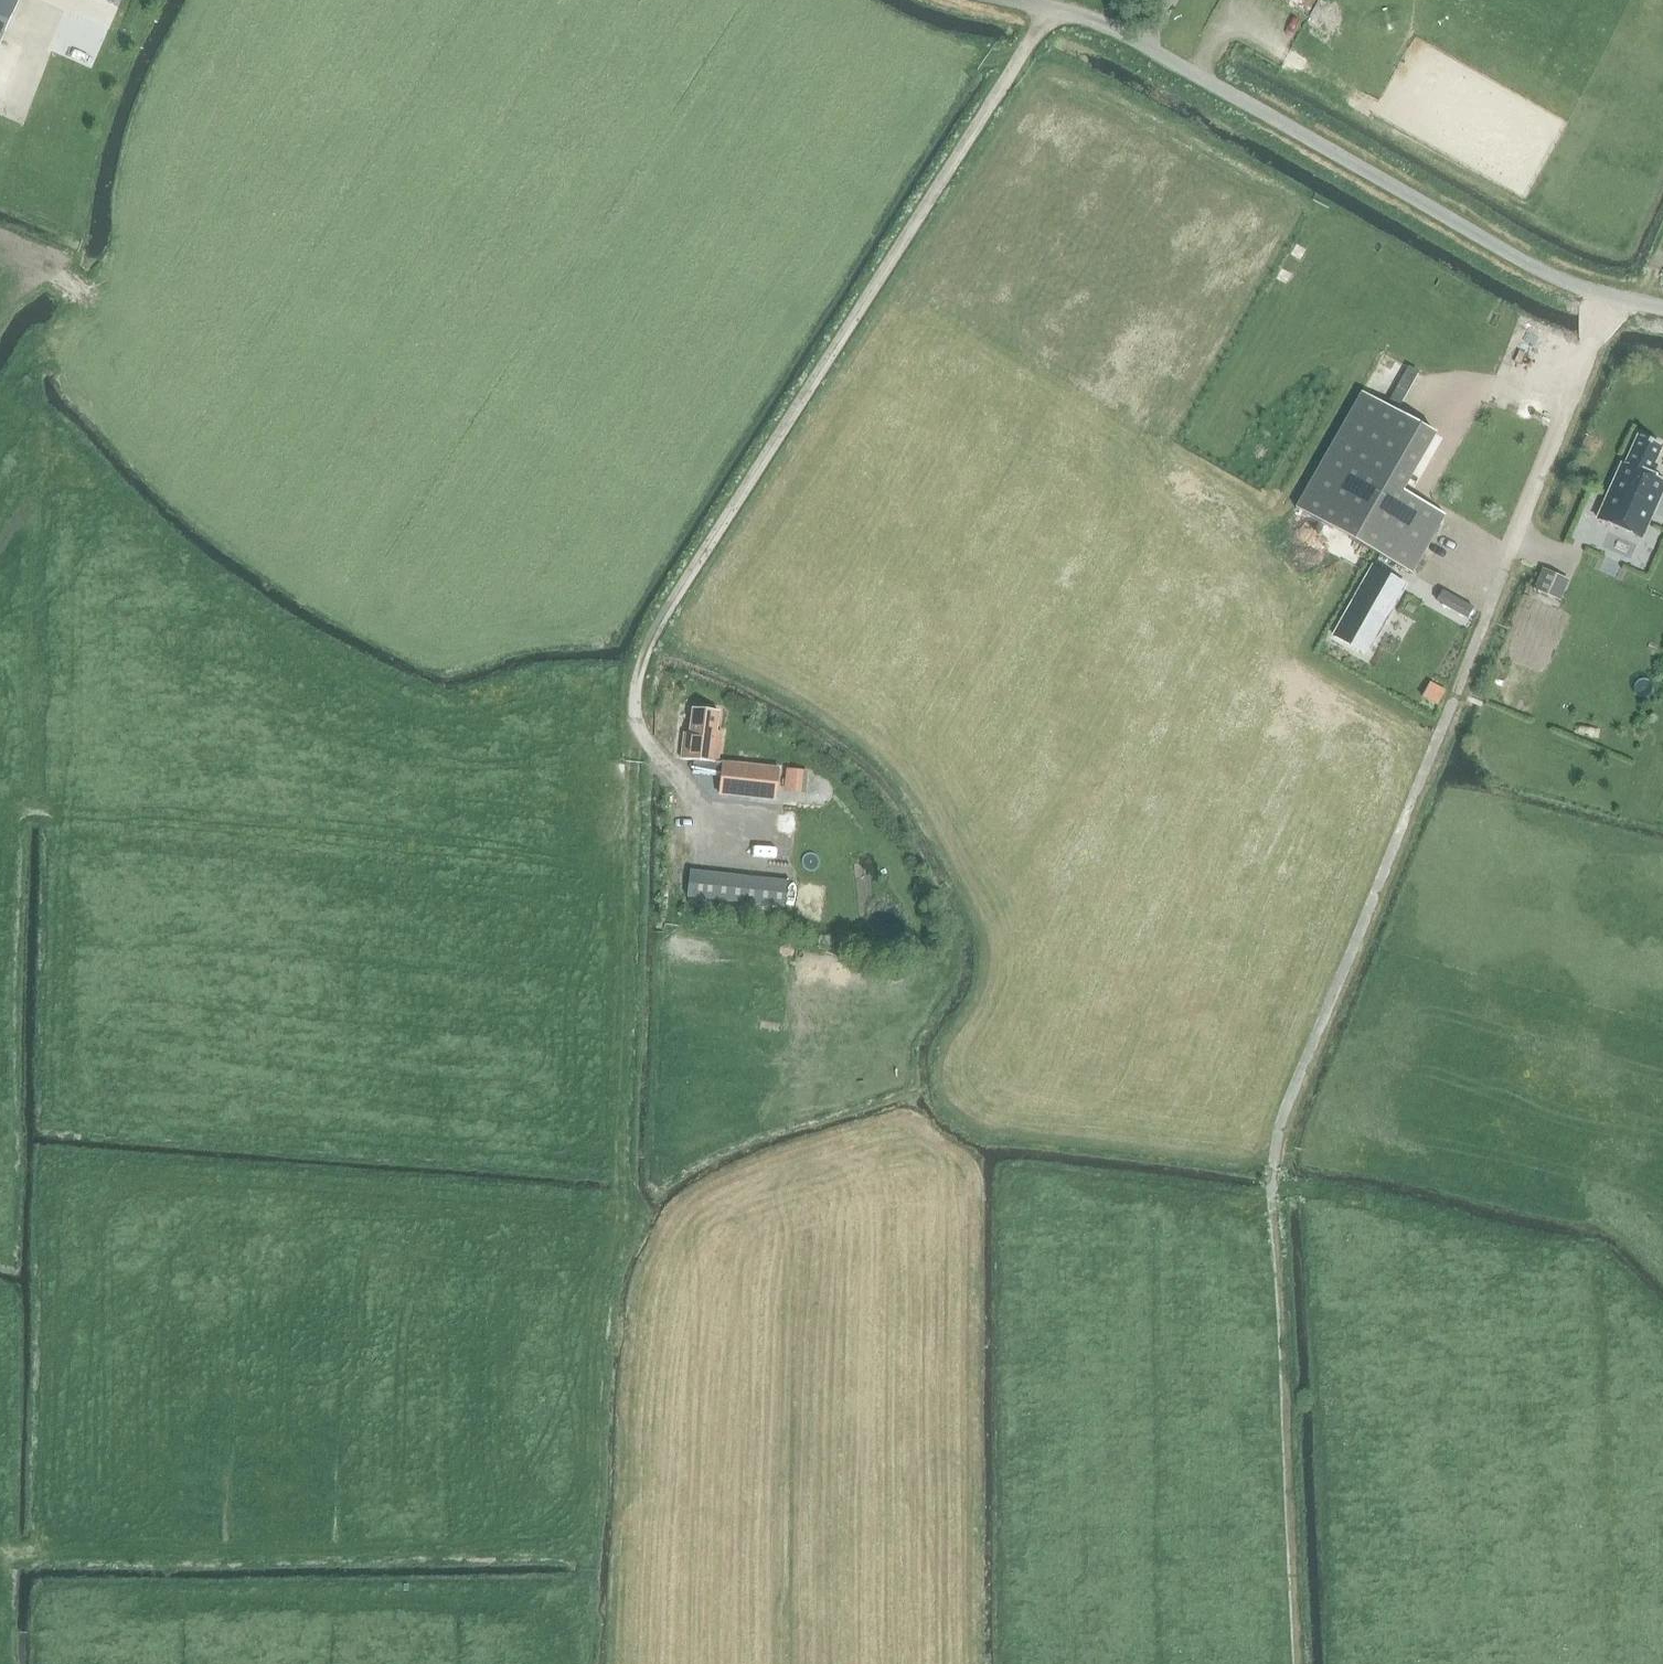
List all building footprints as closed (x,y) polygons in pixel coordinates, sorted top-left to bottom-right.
[(17,0),(0,0),(0,39),(17,0)] [(1410,399),(1423,367),(1410,362),(1397,394),(1410,399)] [(1433,435),(1359,393),(1294,507),(1411,573),(1444,515),(1401,491),(1433,435)] [(1639,538),(1662,483),(1662,481),(1647,474),(1660,446),(1638,436),(1625,465),(1622,464),(1597,519),(1639,538)] [(1373,567),(1340,624),(1372,642),(1398,596),(1392,592),(1398,581),(1373,567)] [(1562,578),(1541,568),(1532,589),(1553,598),(1562,578)] [(717,795),(773,801),(774,801),(777,769),(716,762),(719,733),(714,732),(716,713),(692,710),(689,734),(683,733),(681,756),(685,757),(685,759),(693,760),(692,772),(720,775),(717,795)] [(784,768),(781,791),(804,794),(807,771),(784,768)] [(770,806),(768,846),(784,847),(784,833),(797,833),(798,807),(770,806)] [(690,894),(788,906),(792,878),(694,866),(690,894)]
